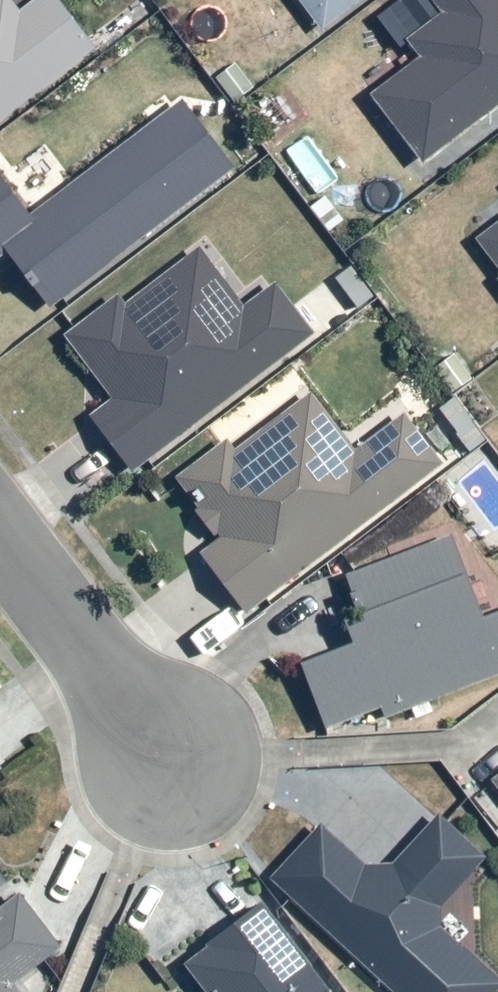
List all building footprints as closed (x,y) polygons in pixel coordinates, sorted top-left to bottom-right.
[(20,11),(12,0),(0,0),(0,121),(98,47),(62,0),(34,0),(20,11)] [(323,29),(361,0),(301,0),(323,29)] [(443,11),(409,36),(424,57),(374,93),(425,161),(497,107),(497,0),(436,0),(443,11)] [(183,99),(34,214),(0,170),(0,254),(8,249),(54,308),(236,167),(183,99)] [(476,239),(497,268),(497,223),(476,239)] [(65,335),(116,402),(93,419),(132,470),(315,333),(276,281),(245,304),(201,246),(125,303),(118,294),(65,335)] [(224,536),(202,553),(248,612),(444,462),(406,413),(357,451),(311,391),(236,448),(229,439),(179,477),(201,506),(196,510),(216,535),(221,532),(224,536)] [(482,615),(453,534),(349,571),(363,610),(349,615),(358,641),(304,660),(328,727),(382,708),(385,716),(497,675),(497,609),(482,615)] [(441,930),(441,905),(488,856),(440,812),(394,862),(366,864),(323,822),(272,878),(397,991),(496,991),(497,990),(497,981),(441,930)] [(8,883),(0,872),(0,889),(8,883)] [(0,904),(0,991),(22,991),(14,982),(61,946),(18,890),(0,904)] [(264,903),(185,962),(208,991),(332,991),(264,903)]
